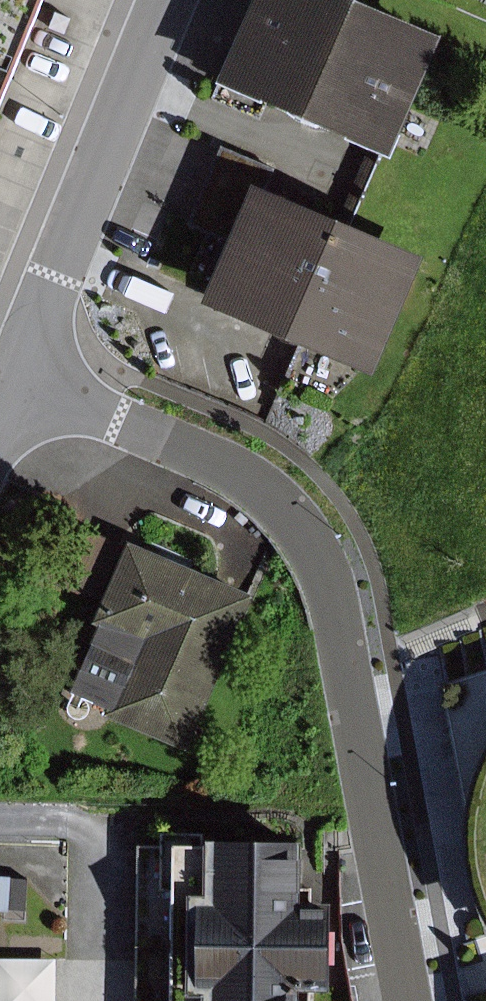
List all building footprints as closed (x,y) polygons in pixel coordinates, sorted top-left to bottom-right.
[(66,0),(0,0),(0,165),(66,0)] [(429,37),(339,0),(239,0),(203,85),(379,157),(429,37)] [(214,147),(182,225),(214,239),(187,304),(362,378),(412,258),(258,193),(268,170),(214,147)] [(180,752),(248,594),(117,539),(115,544),(67,524),(42,582),(91,602),(81,625),(87,628),(59,693),(98,710),(96,716),(180,752)] [(485,737),(469,762),(457,789),(454,815),(454,838),(455,866),(459,889),(472,915),(479,931),(485,929),(485,735),(485,737)] [(151,1000),(286,1000),(286,989),(318,990),(320,909),(289,908),(291,843),(156,839),(151,1000)] [(0,875),(0,911),(23,912),(25,877),(0,875)]
